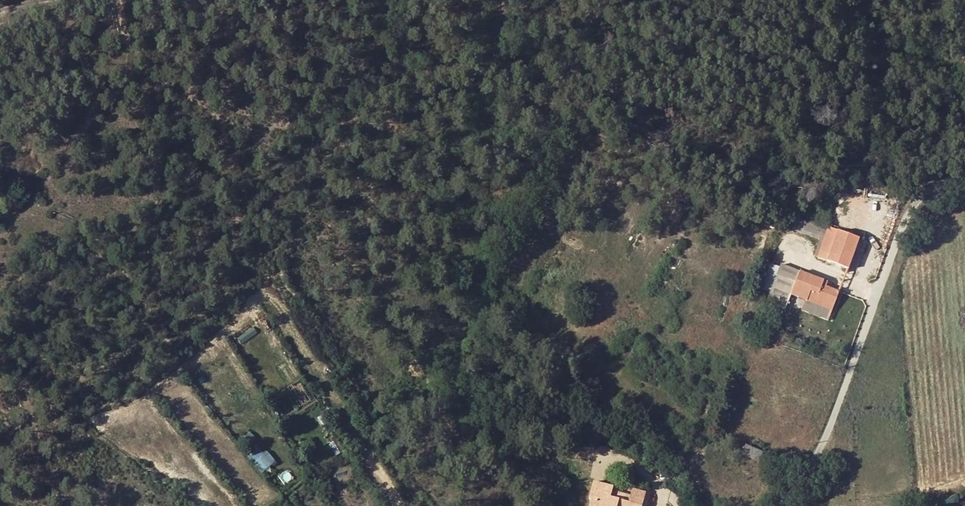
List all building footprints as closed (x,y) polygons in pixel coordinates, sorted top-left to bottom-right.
[(826,242),(831,229),(825,227),(825,228),(821,241),(826,242)] [(849,270),(860,239),(831,229),(826,242),(819,259),(849,270)] [(817,302),(835,309),(841,291),(824,286),(826,280),(782,265),(768,305),(787,311),(792,297),(807,303),(809,303),(812,296),(818,298),(817,302)] [(807,303),(803,313),(830,323),(835,309),(817,302),(818,298),(812,296),(809,303),(807,303)] [(750,445),(746,456),(760,461),(764,452),(750,445)] [(264,471),(277,461),(268,449),(264,452),(259,446),(250,453),(264,471)] [(771,466),(774,457),(764,452),(760,461),(771,466)] [(626,486),(625,493),(618,491),(617,496),(627,498),(630,487),(626,486)] [(614,500),(615,496),(595,493),(593,505),(613,505),(614,500)] [(622,502),(622,505),(648,505),(649,499),(635,496),(634,503),(622,502)]
